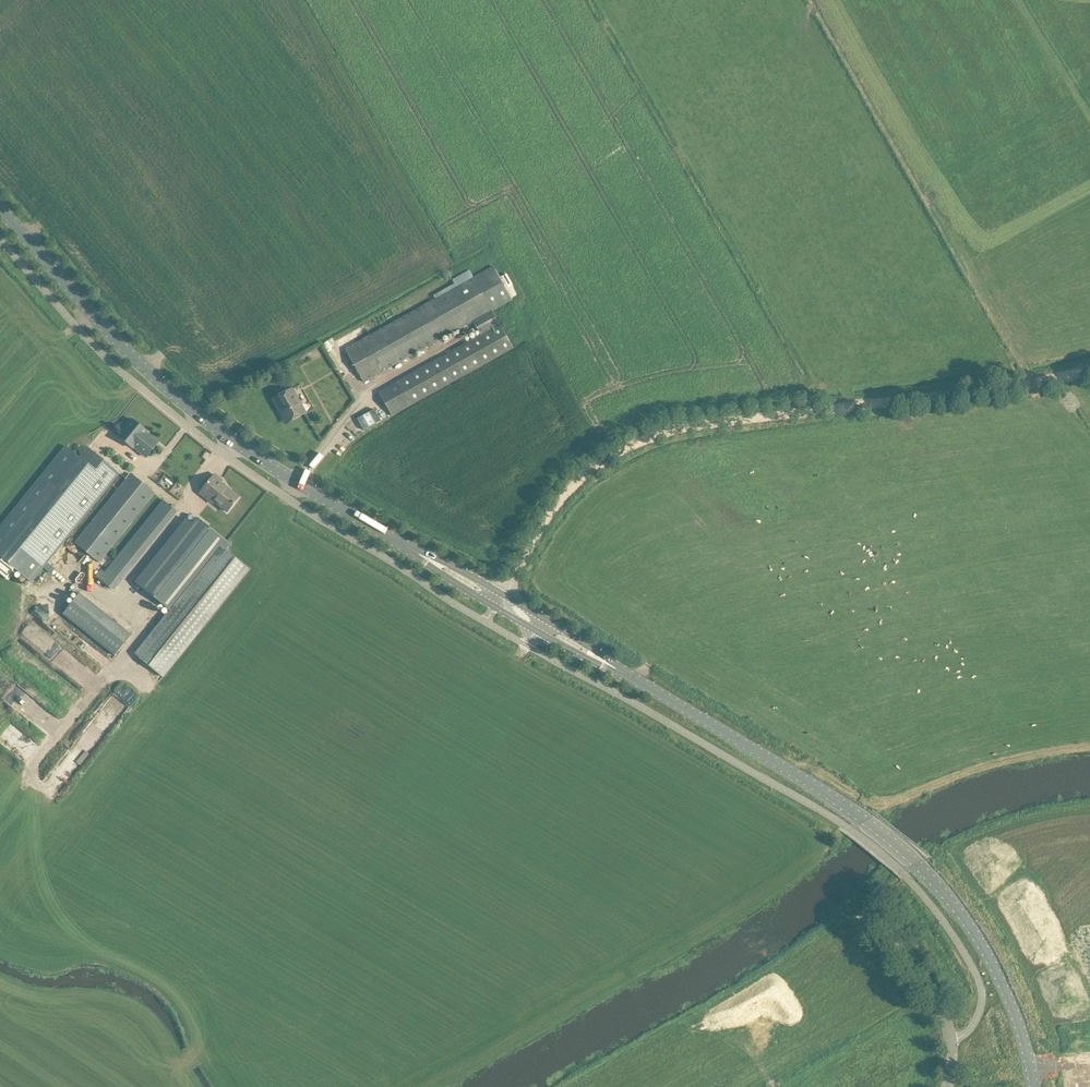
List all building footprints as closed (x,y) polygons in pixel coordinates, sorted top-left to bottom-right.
[(346,349),(364,382),(385,370),(472,321),(481,336),(379,393),(392,416),(513,348),(500,325),(492,310),(511,300),(493,267),(366,338),(346,349)] [(273,400),(278,409),(281,407),(289,422),(306,413),(292,389),(273,400)] [(141,429),(142,427),(131,419),(125,427),(126,428),(119,437),(132,448),(134,447),(147,457),(158,443),(141,429)] [(120,473),(88,447),(80,458),(66,446),(0,528),(0,557),(2,559),(0,561),(0,573),(8,579),(15,570),(32,583),(119,474),(120,474),(120,473)] [(131,474),(75,543),(99,562),(155,493),(131,474)] [(202,491),(227,512),(239,497),(220,483),(222,480),(215,475),(202,491)] [(177,511),(163,500),(99,579),(113,591),(177,511)] [(249,569),(226,551),(231,545),(197,518),(193,524),(187,519),(136,583),(170,610),(134,654),(162,677),(249,569)] [(134,634),(81,592),(62,615),(116,656),(134,634)]
